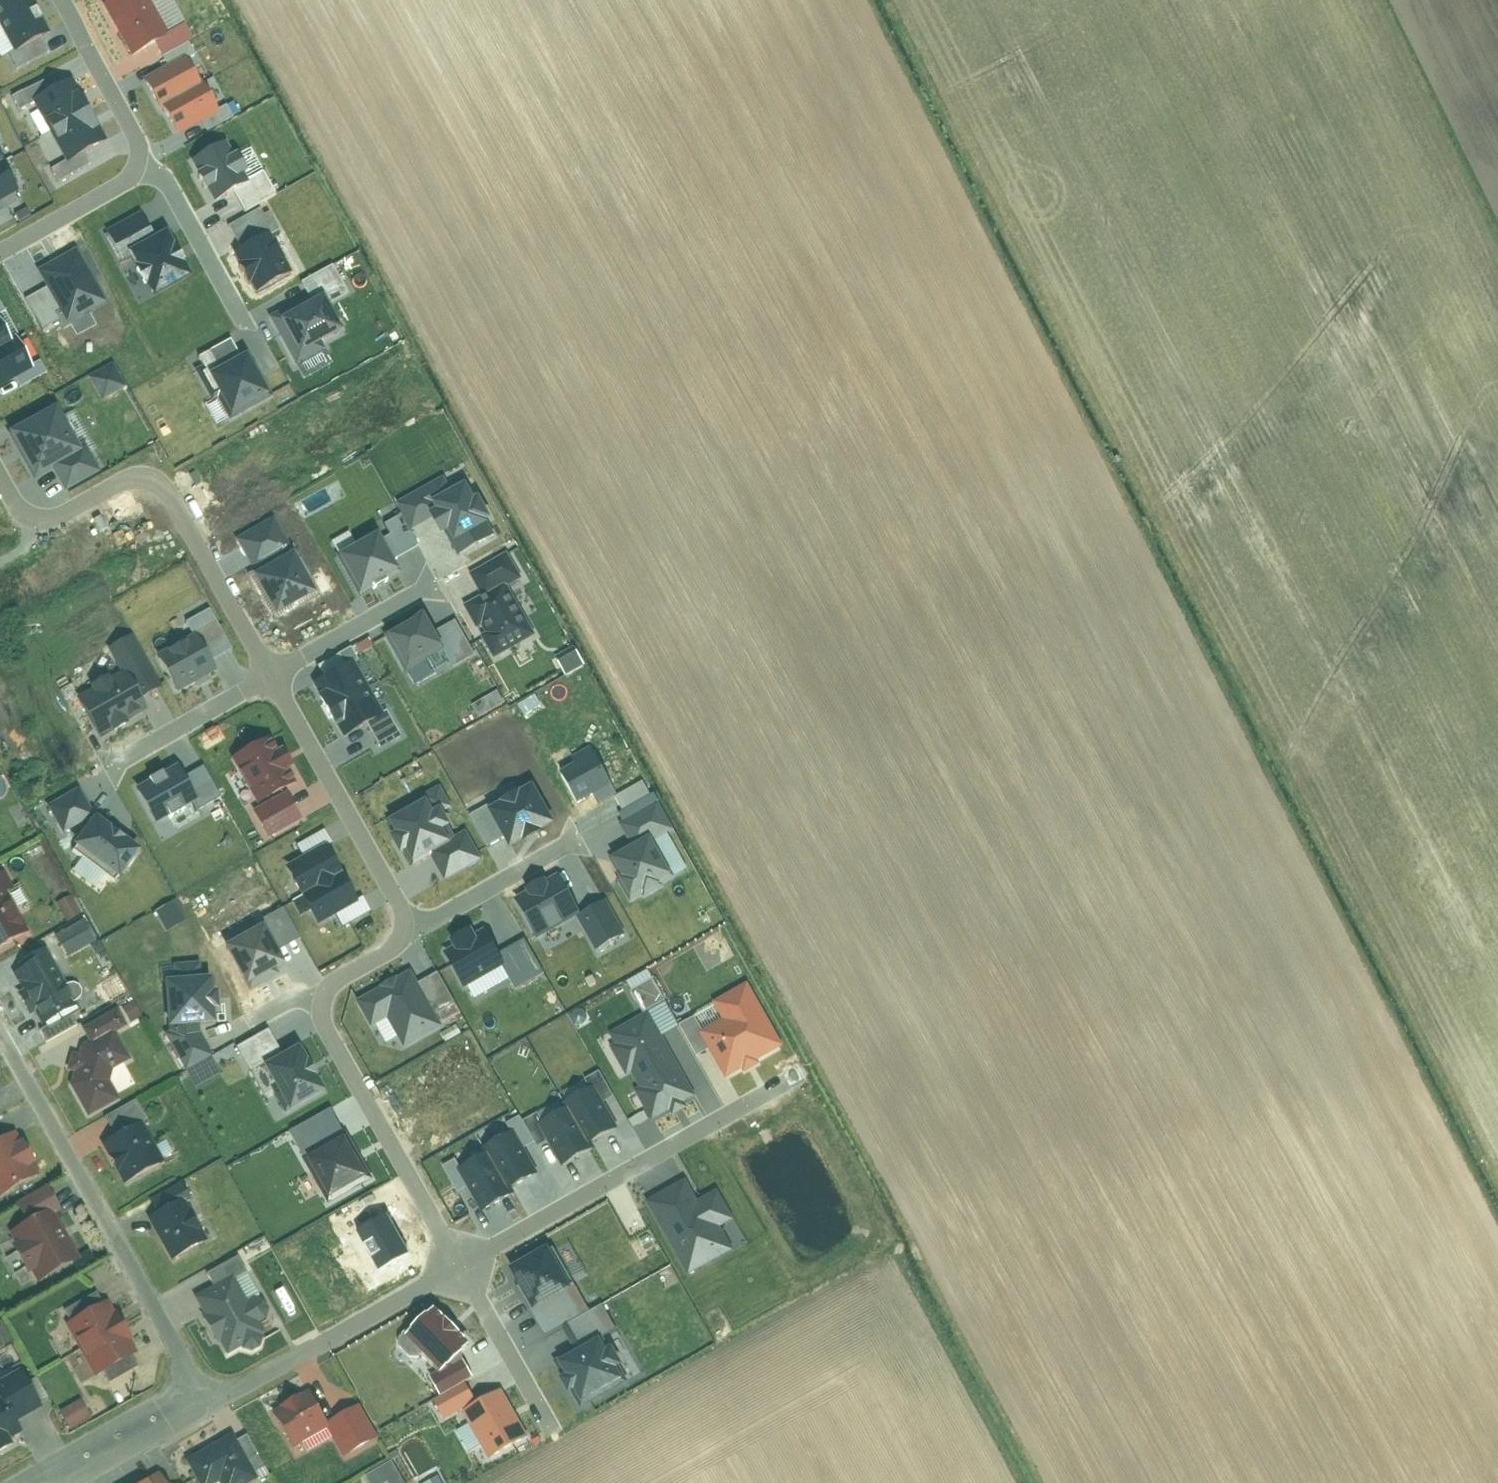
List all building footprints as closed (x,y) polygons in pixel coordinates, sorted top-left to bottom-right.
[(12,56),(47,38),(28,0),(0,0),(0,34),(12,56)] [(104,8),(132,58),(168,38),(147,0),(117,0),(104,8)] [(186,45),(164,57),(169,66),(191,53),(186,45)] [(144,83),(159,112),(162,111),(201,89),(185,60),(144,83)] [(71,82),(33,103),(66,164),(104,143),(71,82)] [(162,111),(177,140),(219,117),(203,89),(201,89),(162,111)] [(191,155),(217,144),(212,133),(187,145),(191,155)] [(228,145),(193,164),(214,203),(249,184),(228,145)] [(18,195),(2,164),(4,163),(0,154),(0,204),(18,195)] [(188,279),(165,234),(127,254),(150,299),(188,279)] [(290,276),(266,235),(231,256),(255,296),(290,276)] [(105,306),(75,253),(37,274),(67,327),(105,306)] [(38,331),(58,321),(42,290),(22,301),(38,331)] [(341,336),(322,300),(280,322),(299,357),(341,336)] [(0,331),(0,386),(28,370),(13,343),(9,346),(0,331)] [(270,397),(246,358),(205,383),(229,421),(270,397)] [(110,365),(86,379),(100,402),(124,388),(110,365)] [(55,411),(9,436),(34,481),(80,456),(55,411)] [(474,505),(466,490),(430,511),(443,533),(447,531),(461,555),(493,537),(484,523),(488,520),(478,503),(474,505)] [(271,517),(231,538),(247,568),(287,547),(271,517)] [(377,536),(338,558),(360,596),(399,574),(377,536)] [(315,594),(293,556),(252,579),(274,617),(315,594)] [(534,637),(506,587),(467,609),(495,659),(534,637)] [(445,653),(425,616),(384,638),(403,675),(445,653)] [(195,638),(158,659),(178,695),(215,674),(195,638)] [(383,715),(353,663),(313,686),(343,738),(383,715)] [(145,712),(124,675),(78,701),(98,738),(145,712)] [(266,741),(231,761),(258,806),(293,785),(266,741)] [(591,749),(572,759),(576,766),(562,774),(579,805),(594,797),(598,804),(616,794),(591,749)] [(176,769),(136,792),(154,825),(195,802),(176,769)] [(534,789),(493,813),(515,849),(555,825),(534,789)] [(285,793),(248,812),(263,842),(300,823),(285,793)] [(428,803),(389,824),(412,865),(451,844),(443,831),(447,828),(438,811),(434,813),(428,803)] [(142,854),(96,820),(72,851),(118,885),(142,854)] [(650,840),(613,862),(635,899),(672,877),(650,840)] [(325,847),(286,869),(319,926),(358,903),(325,847)] [(581,914),(560,876),(517,900),(539,938),(581,914)] [(29,934),(0,885),(0,951),(29,934)] [(56,903),(63,922),(78,917),(71,898),(56,903)] [(95,943),(82,921),(48,940),(60,961),(95,943)] [(262,929),(223,949),(243,987),(282,967),(262,929)] [(486,932),(445,955),(465,989),(505,965),(486,932)] [(47,959),(10,977),(37,1024),(75,1004),(47,959)] [(412,973),(358,1004),(372,1027),(387,1019),(404,1048),(442,1026),(412,973)] [(115,978),(93,986),(101,1007),(123,998),(115,978)] [(209,981),(165,984),(167,1027),(212,1024),(211,1012),(218,1012),(216,993),(210,993),(209,981)] [(781,1046),(747,986),(713,1005),(722,1021),(701,1033),(725,1077),(781,1046)] [(132,1003),(120,1012),(129,1025),(141,1016),(132,1003)] [(65,1085),(86,1117),(115,1102),(104,1084),(108,1073),(120,1063),(109,1038),(127,1026),(115,1011),(82,1029),(90,1045),(72,1055),(65,1085)] [(695,1097),(648,1013),(609,1035),(616,1046),(611,1049),(627,1076),(631,1073),(656,1118),(695,1097)] [(322,1093),(299,1049),(264,1068),(287,1111),(322,1093)] [(617,1129),(594,1088),(566,1104),(569,1109),(539,1126),(561,1166),(591,1150),(588,1145),(617,1129)] [(114,1138),(99,1149),(120,1187),(156,1166),(133,1131),(149,1122),(137,1104),(104,1122),(114,1138)] [(535,1176),(513,1135),(484,1151),(487,1157),(458,1173),(480,1213),(509,1197),(507,1192),(535,1176)] [(31,1181),(2,1136),(0,1138),(0,1199),(31,1181)] [(366,1183),(344,1142),(306,1162),(328,1203),(366,1183)] [(693,1179),(648,1204),(688,1277),(733,1252),(719,1228),(732,1221),(716,1191),(703,1198),(693,1179)] [(153,1219),(145,1223),(169,1262),(195,1245),(173,1209),(188,1200),(179,1186),(146,1206),(153,1219)] [(0,1232),(0,1242),(29,1290),(73,1263),(45,1216),(58,1208),(46,1187),(13,1207),(21,1219),(0,1232)] [(407,1255),(387,1217),(358,1233),(377,1270),(407,1255)] [(572,1291),(548,1250),(511,1270),(535,1312),(572,1291)] [(213,1291),(194,1301),(224,1357),(264,1336),(233,1280),(246,1273),(238,1259),(205,1277),(213,1291)] [(67,1321),(63,1324),(92,1379),(104,1373),(109,1383),(134,1368),(100,1309),(93,1295),(62,1313),(67,1321)] [(471,1347),(434,1312),(409,1338),(446,1373),(471,1347)] [(10,1343),(0,1323),(0,1348),(10,1343)] [(600,1342),(560,1365),(584,1405),(624,1382),(600,1342)] [(37,1378),(26,1384),(21,1376),(0,1387),(0,1453),(10,1448),(6,1440),(18,1434),(11,1421),(49,1400),(37,1378)] [(528,1437),(501,1391),(462,1415),(489,1461),(528,1437)] [(310,1395),(269,1414),(287,1447),(326,1429),(344,1460),(371,1447),(351,1410),(326,1426),(310,1395)] [(78,1400),(57,1412),(69,1433),(90,1421),(78,1400)] [(185,1461),(196,1482),(223,1482),(227,1481),(228,1482),(247,1482),(253,1480),(232,1438),(185,1461)] [(367,1482),(402,1482),(390,1462),(363,1477),(367,1482)] [(140,1482),(163,1482),(157,1474),(140,1482)]
